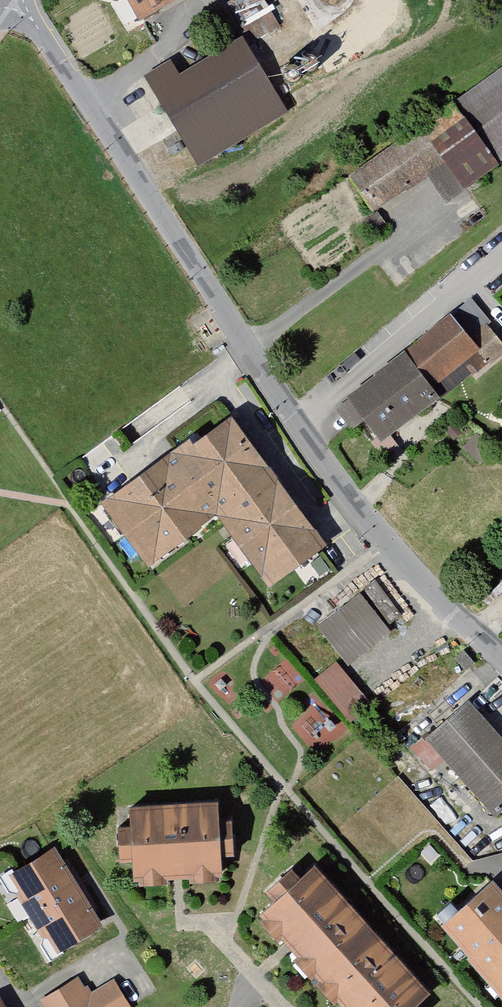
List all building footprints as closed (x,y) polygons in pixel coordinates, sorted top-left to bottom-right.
[(134,23),(174,0),(122,0),(134,23)] [(270,7),(246,21),(254,36),(279,21),(270,7)] [(200,171),(289,113),(240,39),(177,76),(169,64),(145,80),(200,171)] [(452,94),(493,161),(501,155),(501,64),(501,63),(452,94)] [(444,198),(492,166),(450,101),(345,169),(371,208),(427,172),(444,198)] [(481,368),(500,351),(482,330),(489,323),(469,300),(447,319),(442,314),(338,399),(374,448),(432,403),(425,395),(470,356),(481,368)] [(142,572),(205,518),(218,416),(92,507),(142,572)] [(218,416),(205,518),(255,584),(312,542),(218,416)] [(407,620),(375,579),(320,621),(352,662),(407,620)] [(336,657),(315,675),(346,711),(367,694),(336,657)] [(493,821),(501,812),(501,742),(466,703),(422,743),(493,821)] [(130,885),(220,880),(214,804),(124,809),(130,885)] [(16,919),(76,884),(61,863),(58,865),(52,856),(49,858),(44,851),(0,878),(0,883),(9,897),(5,900),(16,919)] [(337,1006),(414,1006),(429,994),(309,863),(250,913),(337,1006)] [(485,878),(435,924),(501,999),(501,896),(485,878)] [(16,919),(32,944),(36,941),(41,950),(45,947),(50,955),(94,928),(85,916),(93,911),(76,884),(16,919)] [(108,985),(84,1000),(72,982),(32,1005),(33,1006),(121,1006),(108,985)]
